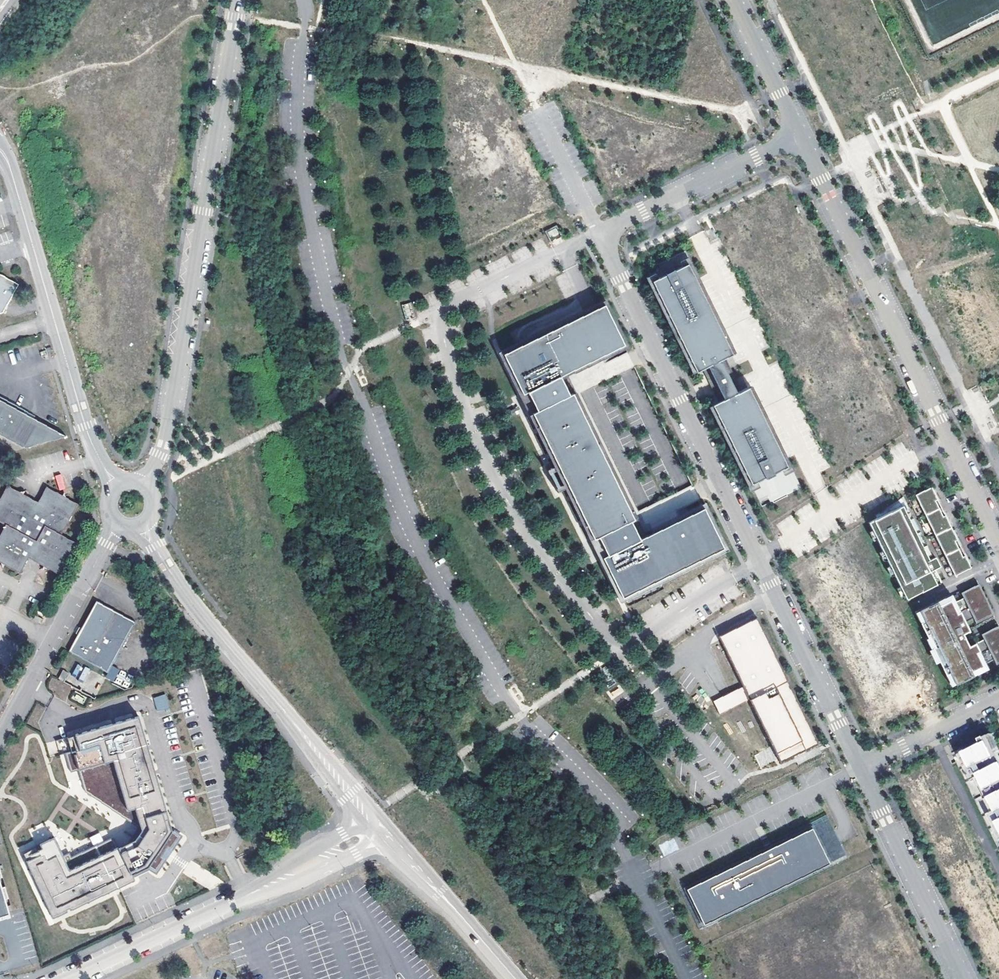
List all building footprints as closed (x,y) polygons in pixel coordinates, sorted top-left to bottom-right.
[(555,227),(546,232),(549,237),(558,233),(555,227)] [(688,257),(678,262),(680,267),(687,264),(732,354),(735,353),(688,257)] [(658,278),(652,281),(696,372),(707,366),(711,373),(719,392),(723,399),(712,405),(751,484),(757,481),(779,470),(786,467),(747,387),(736,393),(720,360),(732,354),(687,264),(680,267),(658,278)] [(656,273),(645,278),(692,373),(696,372),(652,281),(658,278),(656,273)] [(2,313),(19,285),(0,274),(0,314),(2,313)] [(629,347),(606,299),(584,310),(527,338),(497,353),(620,604),(730,551),(707,502),(645,532),(643,528),(638,518),(572,383),(570,379),(569,376),(629,347)] [(522,328),(527,338),(584,310),(579,300),(522,328)] [(413,303),(403,304),(405,320),(415,319),(413,303)] [(751,386),(747,387),(786,467),(779,470),(782,476),(793,470),(751,386)] [(26,448),(47,442),(55,429),(35,419),(28,414),(25,413),(27,410),(0,395),(0,434),(26,448)] [(712,405),(708,407),(750,492),(760,487),(757,481),(751,484),(712,405)] [(37,415),(27,410),(25,413),(28,414),(35,419),(37,415)] [(61,433),(55,429),(47,442),(58,439),(61,433)] [(55,475),(58,490),(65,489),(62,474),(55,475)] [(0,499),(0,522),(5,525),(0,534),(0,562),(2,563),(20,572),(28,558),(45,567),(59,574),(77,543),(62,535),(78,504),(64,497),(47,487),(38,502),(19,492),(7,485),(0,499)] [(933,490),(917,498),(954,575),(971,567),(967,559),(935,495),(933,490)] [(875,514),(877,518),(903,505),(930,562),(935,560),(903,496),(875,514)] [(877,518),(868,522),(906,599),(941,582),(936,571),(935,568),(940,566),(937,559),(935,560),(930,562),(903,505),(877,518)] [(961,592),(963,597),(981,589),(980,586),(979,584),(961,592)] [(914,612),(951,686),(987,669),(984,664),(993,659),(998,657),(998,632),(984,639),(969,646),(962,633),(968,630),(964,622),(973,618),(991,609),(981,589),(963,597),(954,602),(950,594),(914,612)] [(78,635),(69,651),(107,672),(135,623),(97,601),(82,628),(80,631),(78,635)] [(991,609),(973,618),(976,623),(993,614),(991,609)] [(33,620),(40,624),(43,619),(36,615),(33,620)] [(819,743),(757,617),(719,635),(744,687),(750,700),(780,762),(819,743)] [(984,639),(998,632),(998,626),(981,634),(984,639)] [(78,679),(85,682),(90,669),(76,664),(73,674),(79,676),(78,679)] [(65,681),(68,672),(62,669),(58,678),(65,681)] [(127,687),(131,678),(119,673),(114,682),(127,687)] [(750,700),(744,687),(714,701),(720,714),(750,700)] [(169,708),(164,693),(155,696),(159,710),(169,708)] [(39,855),(26,861),(53,919),(134,881),(132,876),(149,868),(173,831),(139,716),(76,734),(80,748),(65,752),(71,771),(85,767),(113,759),(127,809),(135,807),(140,829),(135,839),(118,847),(70,870),(63,856),(54,838),(35,846),(39,855)] [(952,753),(998,849),(998,749),(991,733),(952,753)] [(769,747),(754,755),(760,767),(776,759),(769,747)] [(113,759),(85,767),(94,797),(140,829),(135,807),(127,809),(113,759)] [(830,859),(705,922),(707,926),(849,855),(829,815),(812,823),(830,859)] [(749,855),(687,886),(705,922),(830,859),(812,823),(786,836),(749,855)] [(93,845),(103,841),(99,833),(90,837),(93,845)] [(63,856),(70,870),(118,847),(114,837),(73,856),(71,853),(63,856)] [(9,919),(3,900),(8,899),(5,887),(0,888),(0,922),(9,919)]
